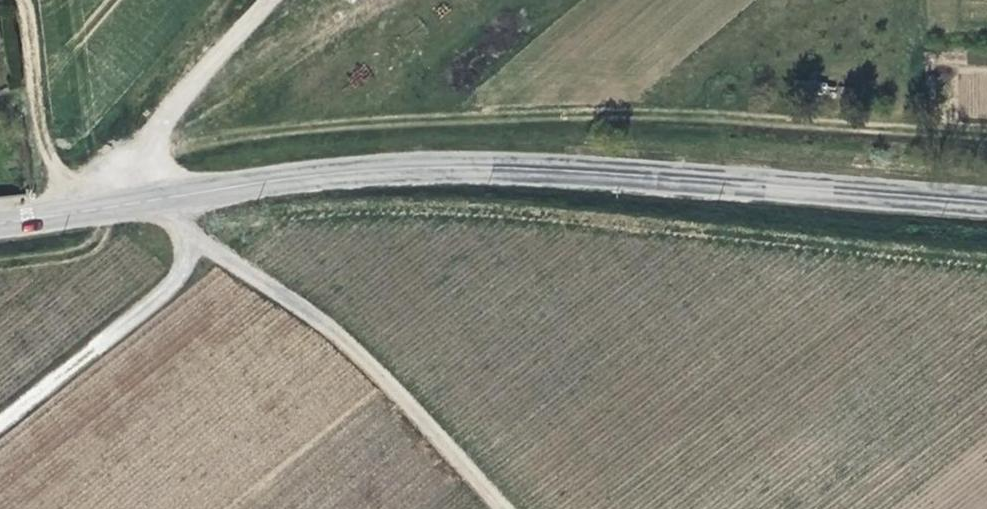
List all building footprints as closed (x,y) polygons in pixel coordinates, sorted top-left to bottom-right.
[(960,68),(955,117),(986,120),(986,71),(960,68)]
